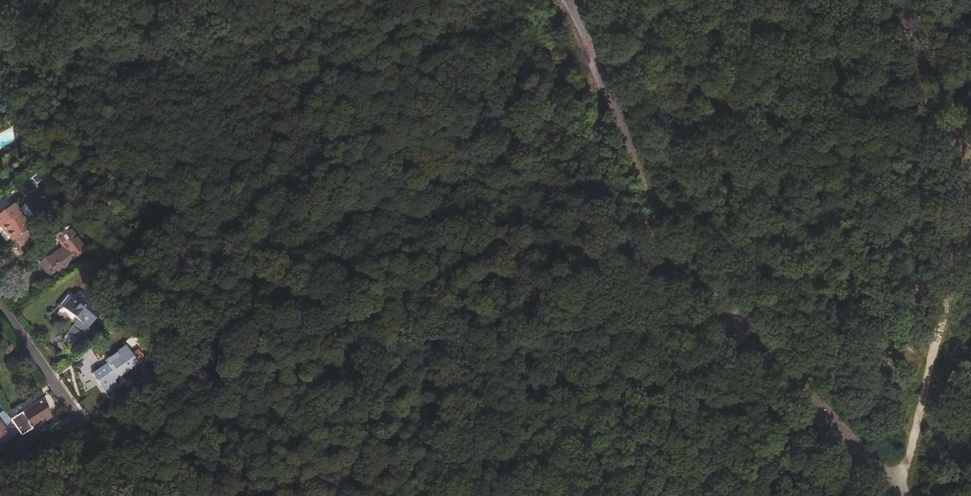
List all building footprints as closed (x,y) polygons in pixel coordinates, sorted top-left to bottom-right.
[(37,175),(31,166),(24,172),(25,174),(17,180),(21,186),(37,175)] [(6,203),(0,207),(0,232),(6,241),(8,239),(22,229),(24,227),(6,203)] [(81,249),(64,224),(52,232),(59,243),(37,258),(42,265),(39,267),(45,275),(54,269),(55,271),(66,264),(64,261),(81,249)] [(22,229),(8,239),(12,245),(26,235),(22,229)] [(75,337),(92,316),(62,292),(54,302),(58,305),(56,307),(55,307),(51,311),(59,318),(61,316),(68,322),(64,328),(75,337)] [(109,376),(138,356),(133,346),(126,351),(120,342),(99,357),(102,360),(87,370),(101,391),(113,382),(109,376)] [(12,425),(19,435),(46,414),(35,399),(7,419),(12,425)]
